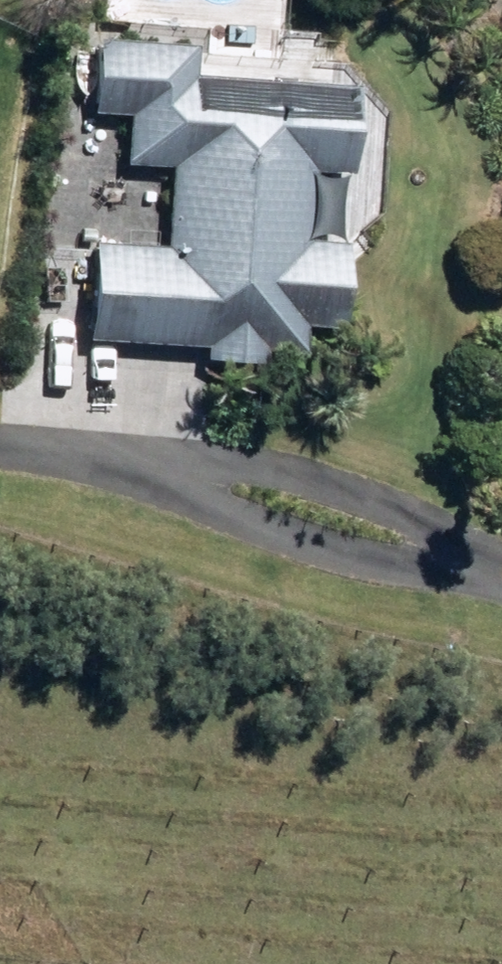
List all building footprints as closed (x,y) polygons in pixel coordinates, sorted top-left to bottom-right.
[(208,358),(269,361),(270,350),(307,351),(308,324),(344,326),(348,241),(312,239),(316,168),(354,170),(358,80),(196,72),(198,41),(100,37),(97,108),(133,108),(129,162),(174,164),(171,247),(96,242),(92,339),(208,343),(208,358)]
